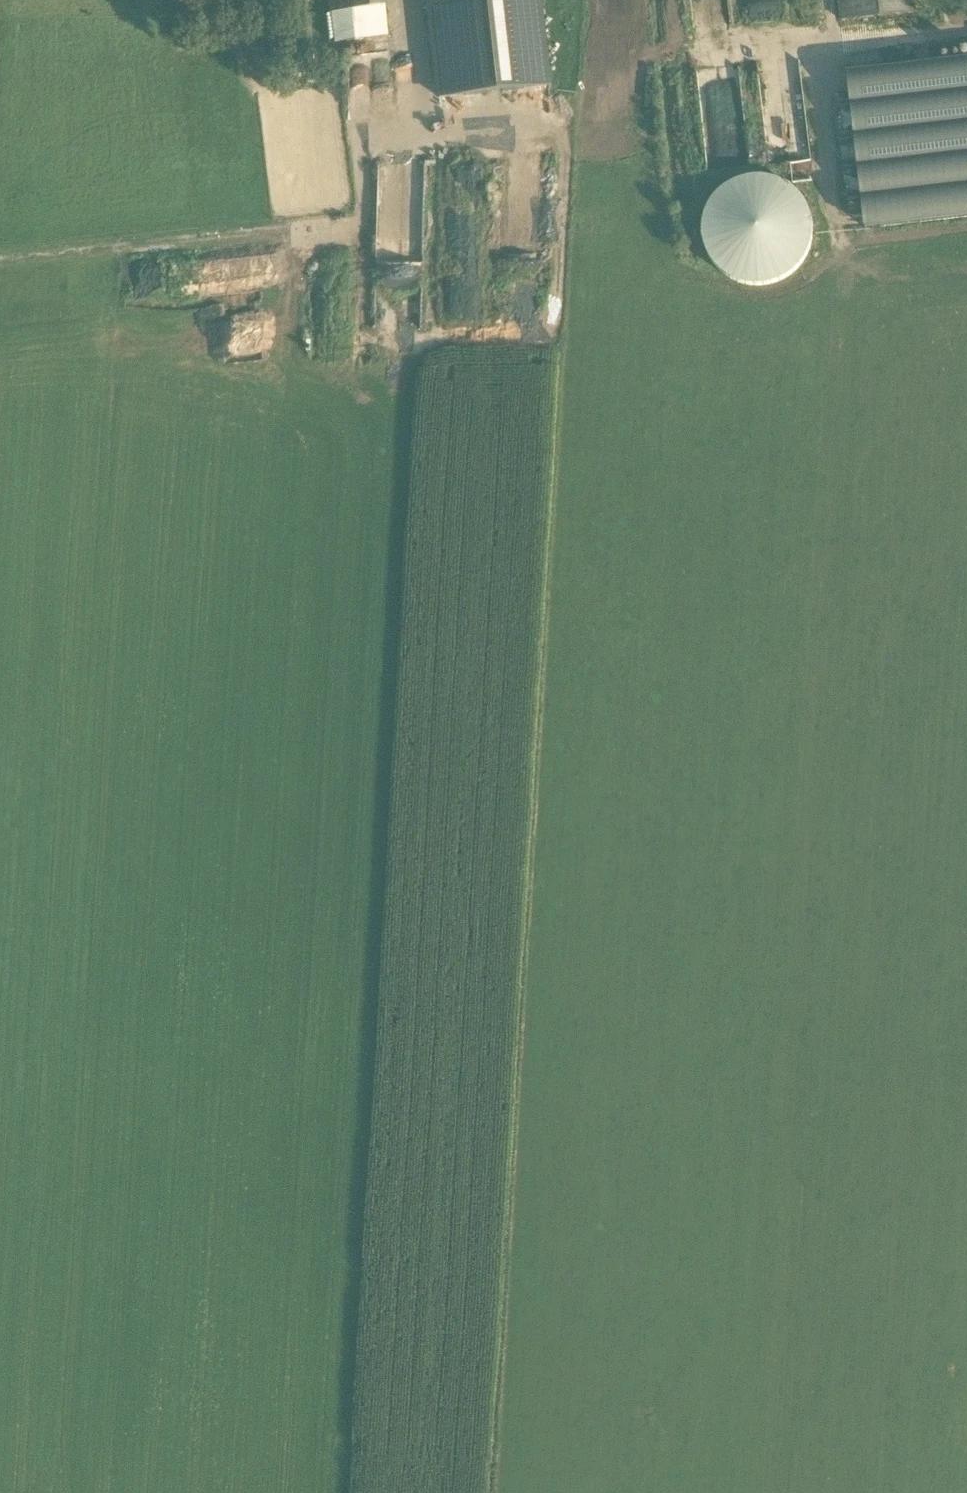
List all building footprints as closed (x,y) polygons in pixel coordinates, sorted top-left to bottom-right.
[(537,0),(428,0),(440,111),(548,99),(537,0)] [(842,23),(920,14),(918,0),(839,0),(842,23)] [(333,22),(333,40),(357,40),(357,21),(333,22)] [(937,63),(848,73),(850,91),(834,93),(847,212),(864,210),(866,228),(966,217),(966,60),(937,63)] [(722,282),(769,282),(809,267),(808,221),(792,178),(745,178),(706,194),(706,240),(722,282)]
